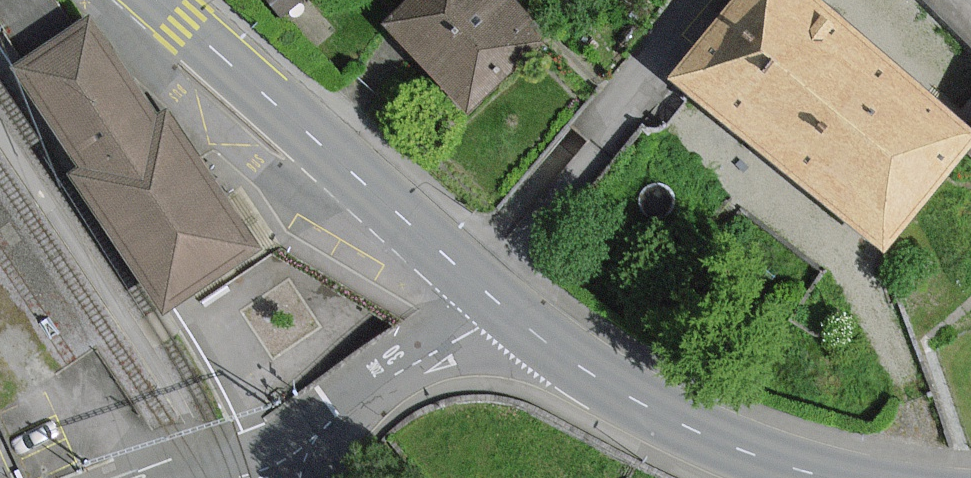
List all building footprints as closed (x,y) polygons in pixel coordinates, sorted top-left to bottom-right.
[(388,27),(467,110),(543,38),(507,0),(417,0),(388,27)] [(814,0),(742,0),(681,74),(886,244),(970,142),(970,130),(814,0)] [(79,170),(164,301),(248,247),(163,115),(156,120),(90,19),(20,65),(85,166),(79,170)]
